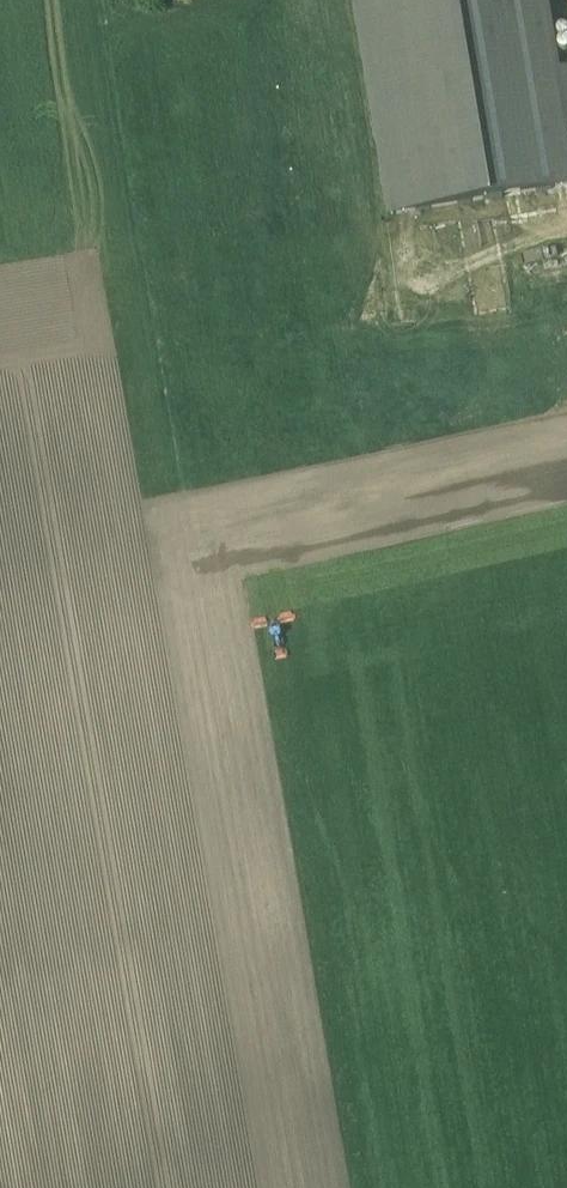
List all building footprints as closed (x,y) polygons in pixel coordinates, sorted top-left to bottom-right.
[(392,215),(566,186),(566,143),(564,126),(566,125),(566,67),(555,69),(543,0),(357,0),(392,215)] [(532,273),(536,287),(566,279),(566,263),(532,273)]
